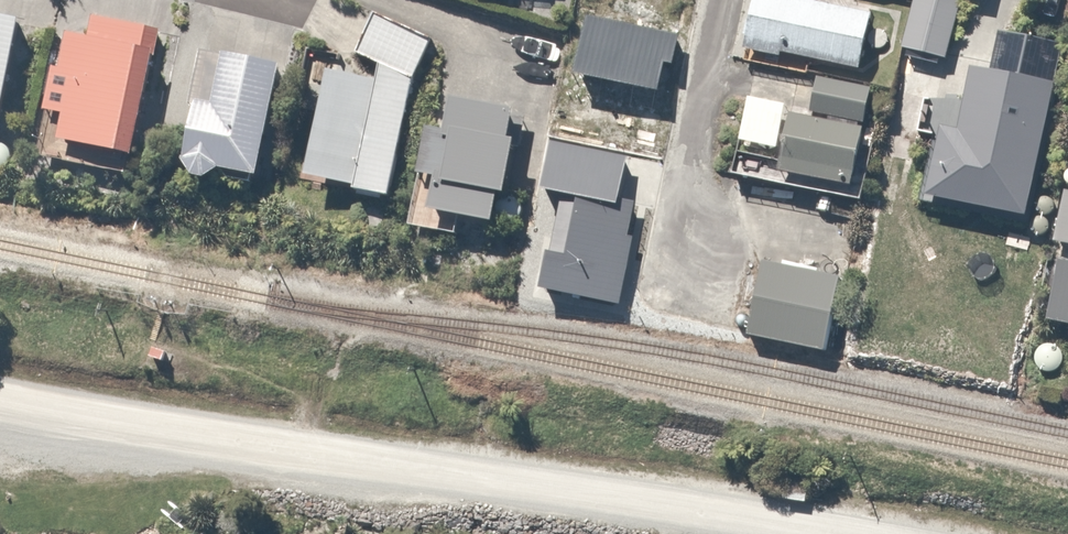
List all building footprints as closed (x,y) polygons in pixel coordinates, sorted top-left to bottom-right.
[(826,0),(759,0),(750,44),(868,70),(880,12),(826,0)] [(905,47),(950,56),(961,0),(914,0),(905,47)] [(383,80),(338,74),(323,180),(359,184),(358,195),(404,201),(420,84),(438,42),(371,13),(354,52),(385,66),(383,80)] [(0,15),(0,117),(19,121),(36,22),(0,15)] [(147,157),(168,50),(157,48),(162,27),(97,15),(93,38),(82,36),(76,66),(64,64),(54,118),(79,122),(75,144),(147,157)] [(590,17),(578,66),(667,88),(679,38),(590,17)] [(944,113),(929,197),(1033,216),(1057,87),(1032,82),(1041,35),(999,27),(992,67),(975,64),(965,117),(944,113)] [(297,67),(209,51),(186,174),(231,182),(233,172),(276,180),(297,67)] [(880,86),(823,77),(818,115),(840,118),(839,123),(800,118),(791,177),(866,188),(874,129),(856,127),(858,118),(875,121),(880,86)] [(431,127),(416,224),(468,233),(471,219),(515,226),(518,204),(529,205),(538,149),(527,147),(532,112),(462,101),(457,131),(431,127)] [(557,196),(539,287),(616,302),(635,203),(618,200),(626,159),(551,144),(542,193),(557,196)] [(1065,191),(1055,242),(1067,244),(1067,192),(1065,191)] [(853,281),(771,263),(754,334),(837,353),(853,281)] [(1066,263),(1054,321),(1067,324),(1067,263),(1066,263)]
